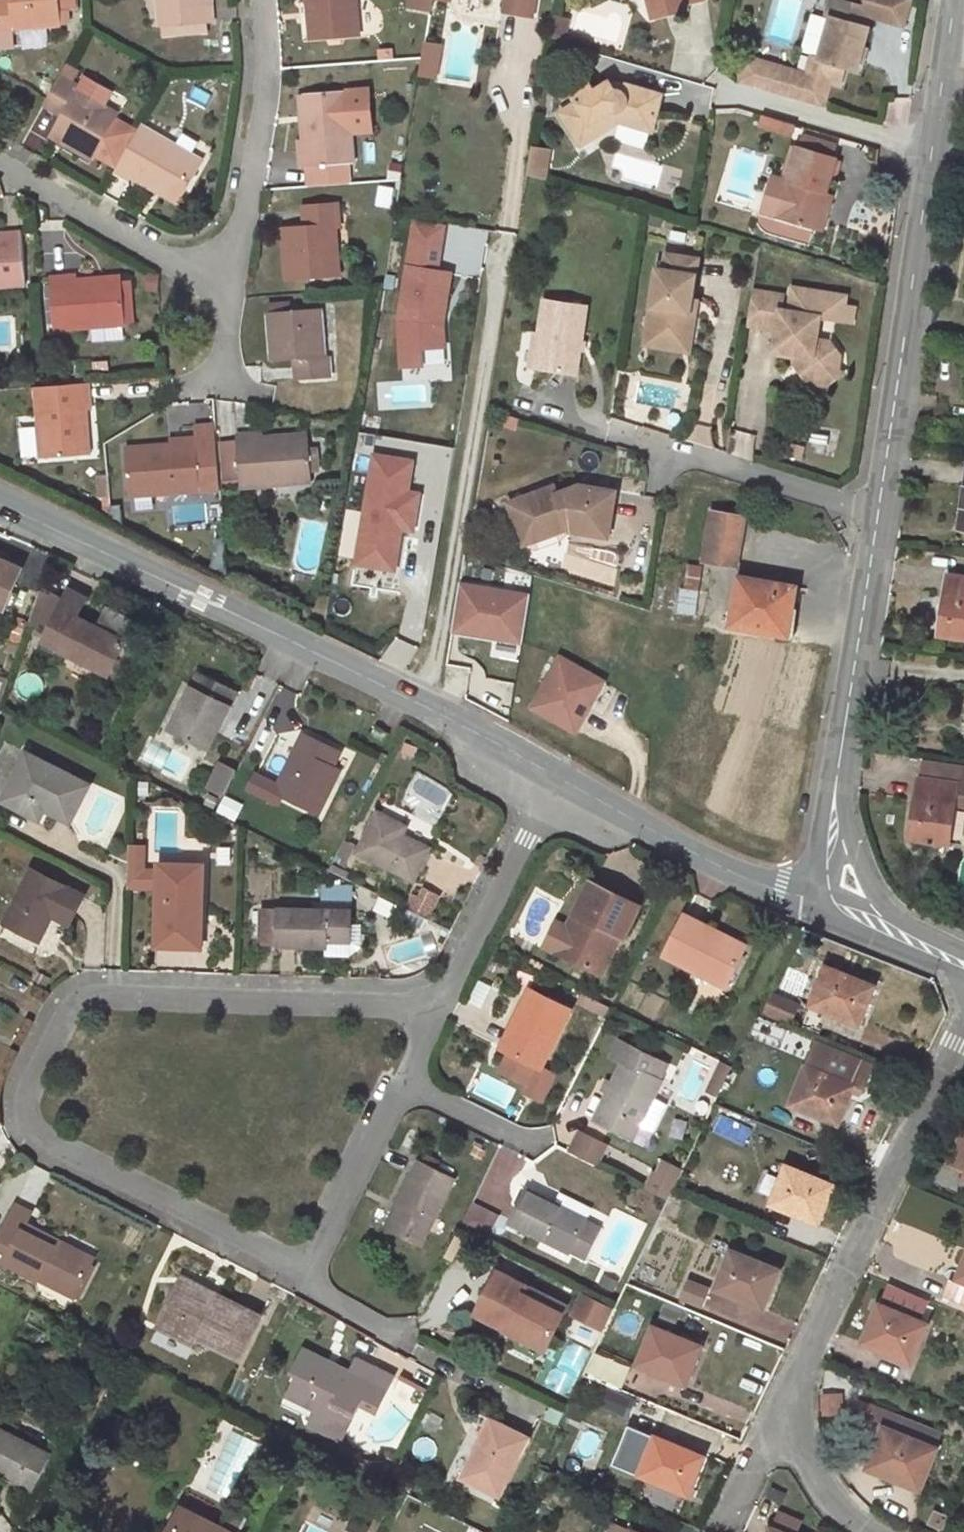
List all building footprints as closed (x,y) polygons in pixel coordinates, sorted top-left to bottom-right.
[(8,4),(0,5),(0,32),(12,31),(12,27),(60,23),(59,11),(75,10),(74,0),(8,0),(8,4)] [(160,27),(161,27),(208,24),(213,23),(211,0),(158,0),(160,27)] [(308,12),(312,12),(314,38),(359,35),(356,0),(307,0),(308,12)] [(410,6),(430,9),(432,0),(411,0),(410,6)] [(535,0),(506,0),(504,12),(532,16),(535,0)] [(657,19),(669,16),(667,9),(677,6),(679,13),(691,10),(690,5),(706,0),(652,0),(657,19)] [(863,6),(856,4),(842,0),(827,0),(823,15),(828,17),(816,58),(808,56),(803,74),(746,57),(739,82),(823,107),(831,83),(840,86),(845,68),(856,71),(872,17),(904,26),(911,0),(865,0),(863,6)] [(571,19),(557,17),(554,34),(565,36),(571,19)] [(208,24),(161,27),(162,38),(209,34),(208,24)] [(0,32),(0,50),(14,49),(12,31),(0,32)] [(565,36),(554,34),(553,40),(562,43),(565,36)] [(440,45),(425,42),(420,74),(435,76),(440,45)] [(136,133),(114,120),(116,116),(75,92),(77,88),(58,77),(45,101),(62,111),(58,117),(47,137),(91,161),(93,156),(116,168),(136,133)] [(623,93),(614,90),(610,83),(595,92),(589,82),(571,92),(577,103),(562,112),(582,144),(618,121),(652,132),(662,95),(625,85),(623,93)] [(625,87),(610,83),(614,90),(623,93),(625,87)] [(348,91),(303,94),(304,121),(300,121),(302,141),(298,141),(300,166),(306,166),(346,162),(353,162),(348,91)] [(58,117),(62,111),(45,101),(41,107),(58,117)] [(795,125),(763,115),(760,127),(778,133),(779,131),(791,135),(795,125)] [(202,161),(140,125),(136,133),(116,168),(114,171),(135,184),(138,180),(155,190),(157,187),(180,200),(202,161)] [(835,144),(805,135),(802,148),(831,157),(835,144)] [(802,148),(797,147),(796,149),(776,217),(815,229),(825,195),(836,159),(831,157),(802,148)] [(532,148),(527,175),(544,180),(552,154),(532,148)] [(761,212),(776,217),(796,149),(793,148),(784,179),(772,176),(761,212)] [(346,162),(306,166),(307,186),(348,183),(346,162)] [(180,200),(157,187),(155,190),(178,203),(180,200)] [(822,230),(832,196),(825,195),(815,229),(822,230)] [(339,226),(338,204),(310,206),(312,226),(305,227),(283,229),(286,278),(339,275),(335,227),(339,226)] [(312,226),(310,206),(303,207),(305,227),(312,226)] [(447,224),(411,218),(404,265),(440,270),(447,224)] [(26,285),(21,232),(0,234),(0,287),(26,285)] [(696,276),(698,259),(667,254),(665,270),(658,269),(647,331),(691,338),(697,302),(691,301),(696,276)] [(440,270),(404,265),(398,297),(396,322),(444,322),(452,272),(440,270)] [(122,279),(96,281),(95,277),(75,279),(75,274),(50,276),(54,330),(125,324),(122,280),(122,279)] [(136,324),(132,280),(122,280),(125,324),(136,324)] [(788,315),(780,313),(782,299),(752,294),(747,328),(776,333),(774,345),(775,346),(781,354),(802,358),(800,367),(809,379),(824,382),(836,374),(839,358),(830,346),(815,343),(819,321),(851,326),(853,312),(843,310),(845,301),(792,291),(788,315)] [(289,303),(269,304),(269,312),(289,311),(289,303)] [(585,310),(544,303),(538,337),(532,371),(557,375),(565,376),(574,378),(580,344),(585,310)] [(321,308),(289,311),(269,312),(268,312),(271,362),(295,360),(302,359),(303,379),(331,377),(329,356),(324,356),(321,308)] [(584,345),(590,311),(585,310),(580,344),(584,345)] [(444,322),(396,322),(397,368),(424,367),(423,349),(446,349),(444,322)] [(691,338),(647,331),(645,343),(689,351),(691,338)] [(532,371),(538,337),(533,336),(527,370),(532,371)] [(800,367),(802,358),(781,354),(775,346),(768,350),(773,358),(794,361),(793,369),(805,385),(825,389),(840,378),(836,374),(824,382),(809,379),(800,367)] [(303,379),(302,359),(295,360),(296,380),(303,379)] [(91,408),(89,382),(36,387),(41,458),(86,455),(85,428),(88,428),(87,408),(91,408)] [(308,437),(282,440),(281,436),(262,437),(261,433),(236,435),(236,440),(240,488),(311,483),(311,472),(311,470),(309,447),(308,437)] [(196,437),(171,440),(171,444),(151,446),(151,450),(125,453),(129,497),(200,491),(200,483),(197,450),(196,437)] [(240,488),(236,440),(218,441),(222,489),(240,488)] [(320,472),(318,446),(309,447),(311,470),(311,472),(320,472)] [(214,482),(211,449),(197,450),(200,483),(214,482)] [(414,459),(370,452),(352,567),(396,574),(403,531),(415,533),(422,492),(409,490),(414,459)] [(558,454),(536,462),(540,471),(561,463),(558,454)] [(616,491),(580,485),(568,489),(556,494),(553,486),(508,503),(523,546),(563,531),(608,537),(616,491)] [(745,518),(712,512),(704,561),(736,567),(745,518)] [(5,608),(21,569),(2,561),(4,556),(0,554),(0,606),(5,608)] [(703,565),(686,564),(683,588),(699,590),(703,565)] [(948,576),(940,635),(963,639),(963,578),(948,576)] [(796,587),(739,577),(731,626),(788,635),(796,587)] [(529,594),(459,583),(450,635),(520,647),(529,594)] [(98,627),(77,616),(86,597),(70,589),(65,598),(41,586),(28,624),(47,633),(43,642),(109,675),(134,623),(107,609),(98,627)] [(695,615),(699,590),(683,588),(680,588),(676,613),(695,615)] [(25,635),(17,631),(13,644),(21,646),(25,635)] [(21,646),(13,644),(10,652),(18,655),(21,646)] [(606,680),(557,653),(527,709),(576,735),(606,680)] [(170,731),(203,748),(216,720),(222,723),(237,691),(198,673),(170,731)] [(388,734),(375,728),(371,736),(384,742),(388,734)] [(339,751),(304,734),(275,792),(318,812),(336,775),(329,772),(332,767),(339,751)] [(81,781),(26,753),(2,800),(30,814),(38,797),(74,815),(89,785),(87,784),(91,777),(84,774),(81,781)] [(954,804),(963,806),(963,770),(928,764),(926,780),(919,779),(910,839),(949,845),(954,804)] [(338,770),(332,767),(329,772),(336,775),(338,770)] [(209,794),(204,805),(213,808),(218,798),(209,794)] [(74,815),(38,797),(30,814),(39,819),(45,809),(70,822),(74,815)] [(406,827),(378,813),(359,852),(414,879),(429,849),(402,835),(406,827)] [(562,848),(558,845),(553,855),(557,857),(562,848)] [(328,849),(318,846),(316,853),(325,857),(328,849)] [(573,854),(562,848),(557,857),(569,863),(573,854)] [(578,856),(573,854),(569,863),(574,865),(578,856)] [(83,896),(32,869),(5,923),(39,941),(52,916),(68,924),(83,896)] [(640,906),(591,880),(566,929),(575,934),(564,957),(601,975),(620,937),(623,939),(640,906)] [(202,883),(158,881),(156,946),(201,948),(202,883)] [(351,887),(321,886),(320,903),(351,904),(351,887)] [(320,903),(313,903),(314,910),(278,910),(277,941),(277,946),(327,947),(327,942),(351,942),(351,925),(351,904),(320,903)] [(277,941),(278,910),(261,909),(260,941),(277,941)] [(714,929),(685,915),(664,956),(726,986),(744,949),(720,938),(718,942),(709,938),(712,933),(714,929)] [(361,946),(361,925),(351,925),(351,942),(327,942),(327,947),(327,955),(349,956),(361,946)] [(564,957),(575,934),(566,929),(555,952),(564,957)] [(720,938),(712,933),(709,938),(718,942),(720,938)] [(874,986),(826,966),(812,1003),(828,1009),(827,1012),(849,1020),(851,1015),(861,1019),(874,986)] [(570,1010),(532,990),(516,1023),(520,1025),(507,1050),(542,1067),(570,1010)] [(798,1006),(772,995),(765,1012),(791,1023),(798,1006)] [(861,1019),(851,1015),(849,1020),(859,1024),(861,1019)] [(758,1034),(771,1040),(777,1027),(764,1020),(758,1034)] [(608,1092),(594,1120),(633,1139),(639,1125),(652,1097),(660,1080),(657,1079),(665,1063),(618,1040),(611,1055),(623,1061),(612,1083),(608,1092)] [(854,1085),(806,1066),(792,1102),(808,1109),(807,1111),(829,1120),(831,1114),(841,1118),(854,1085)] [(612,1083),(607,1080),(603,1089),(608,1092),(612,1083)] [(666,1103),(652,1097),(639,1125),(653,1131),(666,1103)] [(841,1118),(831,1114),(829,1120),(839,1123),(841,1118)] [(962,1130),(949,1163),(963,1169),(963,1131),(962,1130)] [(581,1132),(570,1153),(596,1165),(606,1144),(581,1132)] [(475,1146),(471,1153),(482,1159),(486,1151),(475,1146)] [(438,1161),(427,1155),(423,1163),(435,1169),(438,1161)] [(454,1179),(435,1169),(423,1163),(418,1160),(410,1176),(411,1177),(397,1204),(399,1205),(395,1211),(394,1211),(385,1227),(422,1245),(454,1179)] [(834,1186),(786,1166),(772,1199),(782,1203),(780,1208),(802,1216),(803,1214),(819,1221),(834,1186)] [(554,1203),(526,1188),(509,1221),(569,1254),(571,1249),(584,1223),(586,1219),(554,1203)] [(591,1210),(559,1193),(554,1203),(586,1219),(591,1210)] [(782,1203),(772,1199),(770,1204),(780,1208),(782,1203)] [(499,1215),(472,1202),(457,1230),(484,1244),(499,1215)] [(25,1223),(31,1212),(16,1205),(0,1235),(0,1259),(72,1297),(90,1264),(54,1245),(57,1240),(25,1223)] [(598,1230),(584,1223),(571,1249),(585,1257),(598,1230)] [(92,1258),(57,1240),(54,1245),(90,1264),(92,1258)] [(779,1270),(731,1251),(718,1283),(728,1287),(725,1293),(746,1301),(746,1298),(764,1306),(779,1270)] [(958,1277),(950,1296),(963,1302),(963,1263),(958,1277)] [(497,1272),(476,1313),(505,1329),(513,1314),(522,1318),(517,1328),(547,1344),(566,1307),(536,1291),(535,1293),(526,1289),(527,1287),(497,1272)] [(950,1296),(958,1277),(952,1275),(945,1294),(950,1296)] [(616,1281),(612,1279),(605,1276),(602,1284),(608,1288),(612,1290),(616,1281)] [(215,1293),(183,1277),(180,1282),(216,1301),(218,1297),(218,1295),(215,1293)] [(216,1301),(180,1282),(158,1326),(196,1346),(199,1339),(240,1359),(261,1317),(218,1295),(218,1297),(216,1301)] [(728,1287),(718,1283),(716,1289),(725,1293),(728,1287)] [(929,1299),(891,1284),(882,1305),(879,1304),(864,1340),(881,1347),(880,1349),(899,1358),(901,1352),(913,1357),(927,1324),(920,1321),(929,1299)] [(612,1308),(583,1293),(572,1313),(602,1328),(612,1308)] [(517,1328),(522,1318),(513,1314),(505,1329),(505,1330),(544,1350),(547,1344),(517,1328)] [(701,1345),(653,1326),(638,1362),(656,1369),(655,1372),(676,1380),(678,1375),(688,1378),(701,1345)] [(349,1370),(337,1364),(334,1368),(325,1363),(327,1359),(302,1348),(291,1370),(297,1373),(290,1387),(319,1401),(315,1410),(310,1420),(345,1437),(360,1404),(378,1367),(356,1357),(349,1370)] [(913,1357),(901,1352),(899,1358),(911,1363),(913,1357)] [(337,1364),(327,1359),(325,1363),(334,1368),(337,1364)] [(376,1411),(393,1375),(378,1367),(360,1404),(376,1411)] [(688,1378),(678,1375),(676,1380),(686,1384),(688,1378)] [(8,1409),(15,1394),(0,1387),(0,1405),(8,1409)] [(319,1401),(290,1387),(286,1395),(315,1410),(319,1401)] [(843,1410),(845,1391),(829,1390),(827,1409),(843,1410)] [(934,1448),(897,1433),(903,1419),(859,1402),(845,1435),(856,1439),(851,1452),(871,1460),(868,1466),(885,1473),(884,1475),(907,1485),(910,1479),(921,1484),(936,1449),(934,1448)] [(939,1433),(903,1419),(897,1433),(934,1448),(939,1433)] [(527,1439),(491,1420),(461,1477),(499,1496),(527,1439)] [(703,1456),(629,1426),(613,1465),(640,1476),(641,1472),(658,1479),(657,1481),(688,1494),(703,1456)] [(33,1490),(51,1454),(0,1428),(0,1473),(33,1490)] [(254,1437),(267,1444),(271,1435),(258,1429),(254,1437)] [(323,1462),(327,1454),(314,1447),(310,1455),(323,1462)] [(538,1460),(526,1454),(515,1477),(527,1483),(538,1460)] [(397,1486),(410,1493),(414,1486),(400,1479),(397,1486)] [(921,1484),(910,1479),(907,1485),(919,1490),(921,1484)] [(180,1508),(167,1531),(173,1531),(184,1510),(180,1508)] [(184,1510),(173,1531),(239,1531),(246,1519),(232,1512),(226,1524),(222,1522),(219,1528),(184,1510)] [(948,1518),(937,1512),(931,1524),(943,1529),(948,1518)] [(775,1529),(782,1531),(796,1531),(801,1521),(782,1513),(775,1529)]
